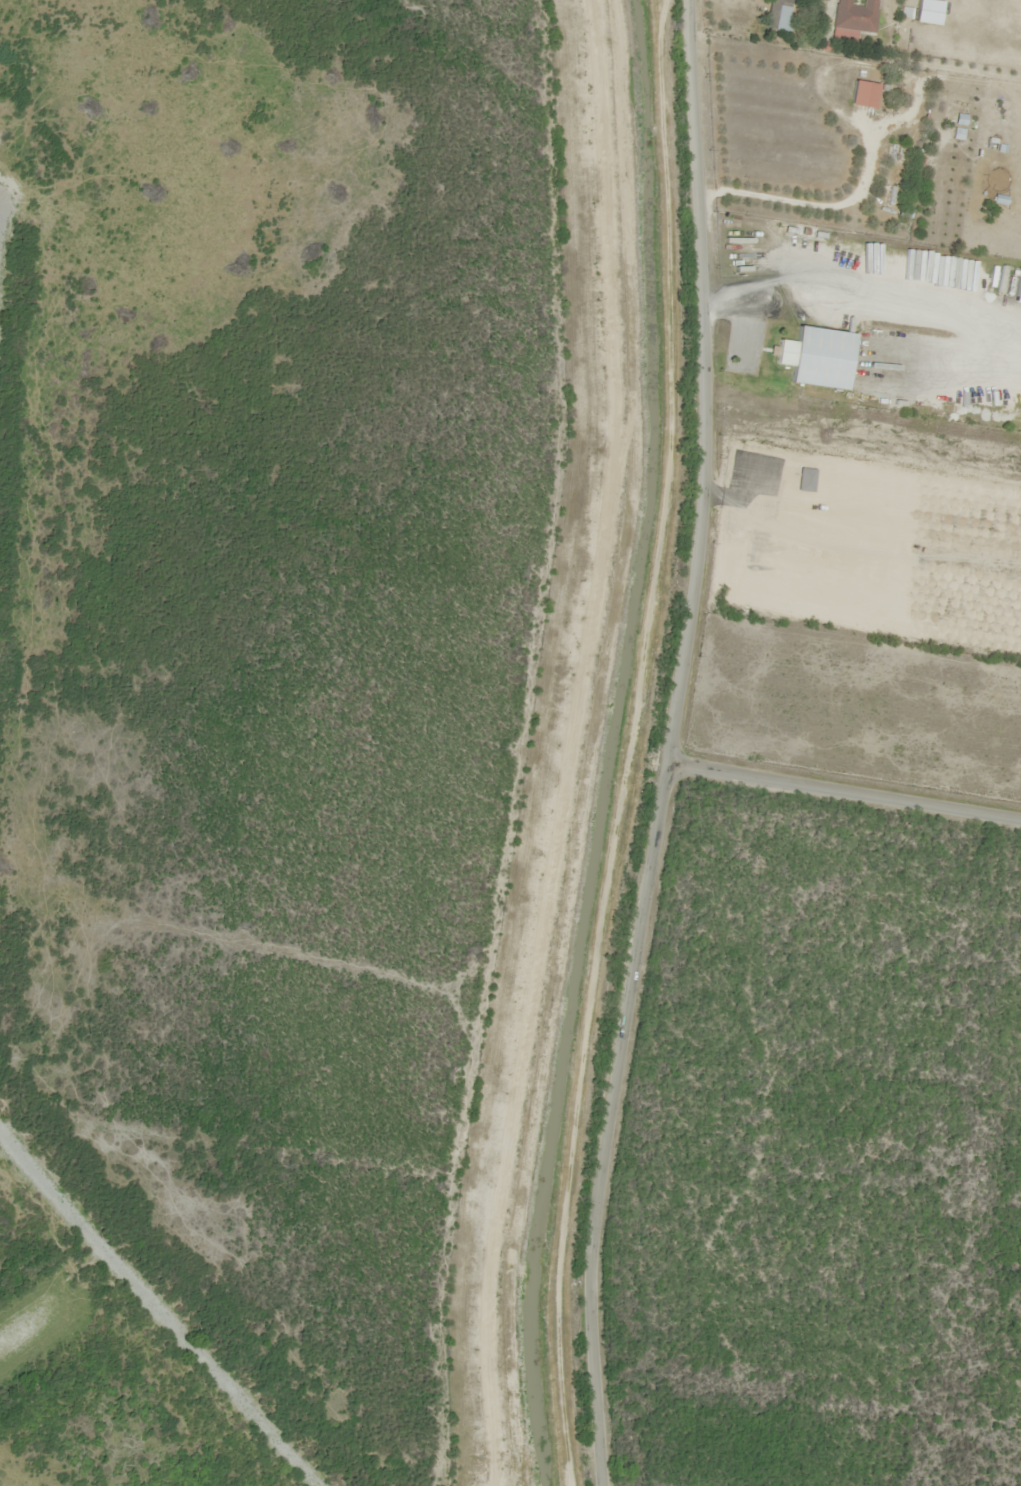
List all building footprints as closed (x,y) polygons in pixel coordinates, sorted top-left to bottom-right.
[(762,28),(792,35),(799,0),(768,0),(762,28)] [(854,43),(856,31),(871,33),(875,0),(835,0),(831,40),(854,43)] [(936,26),(941,1),(932,0),(916,0),(912,22),(936,26)] [(871,109),(876,84),(851,80),(847,105),(871,109)]
